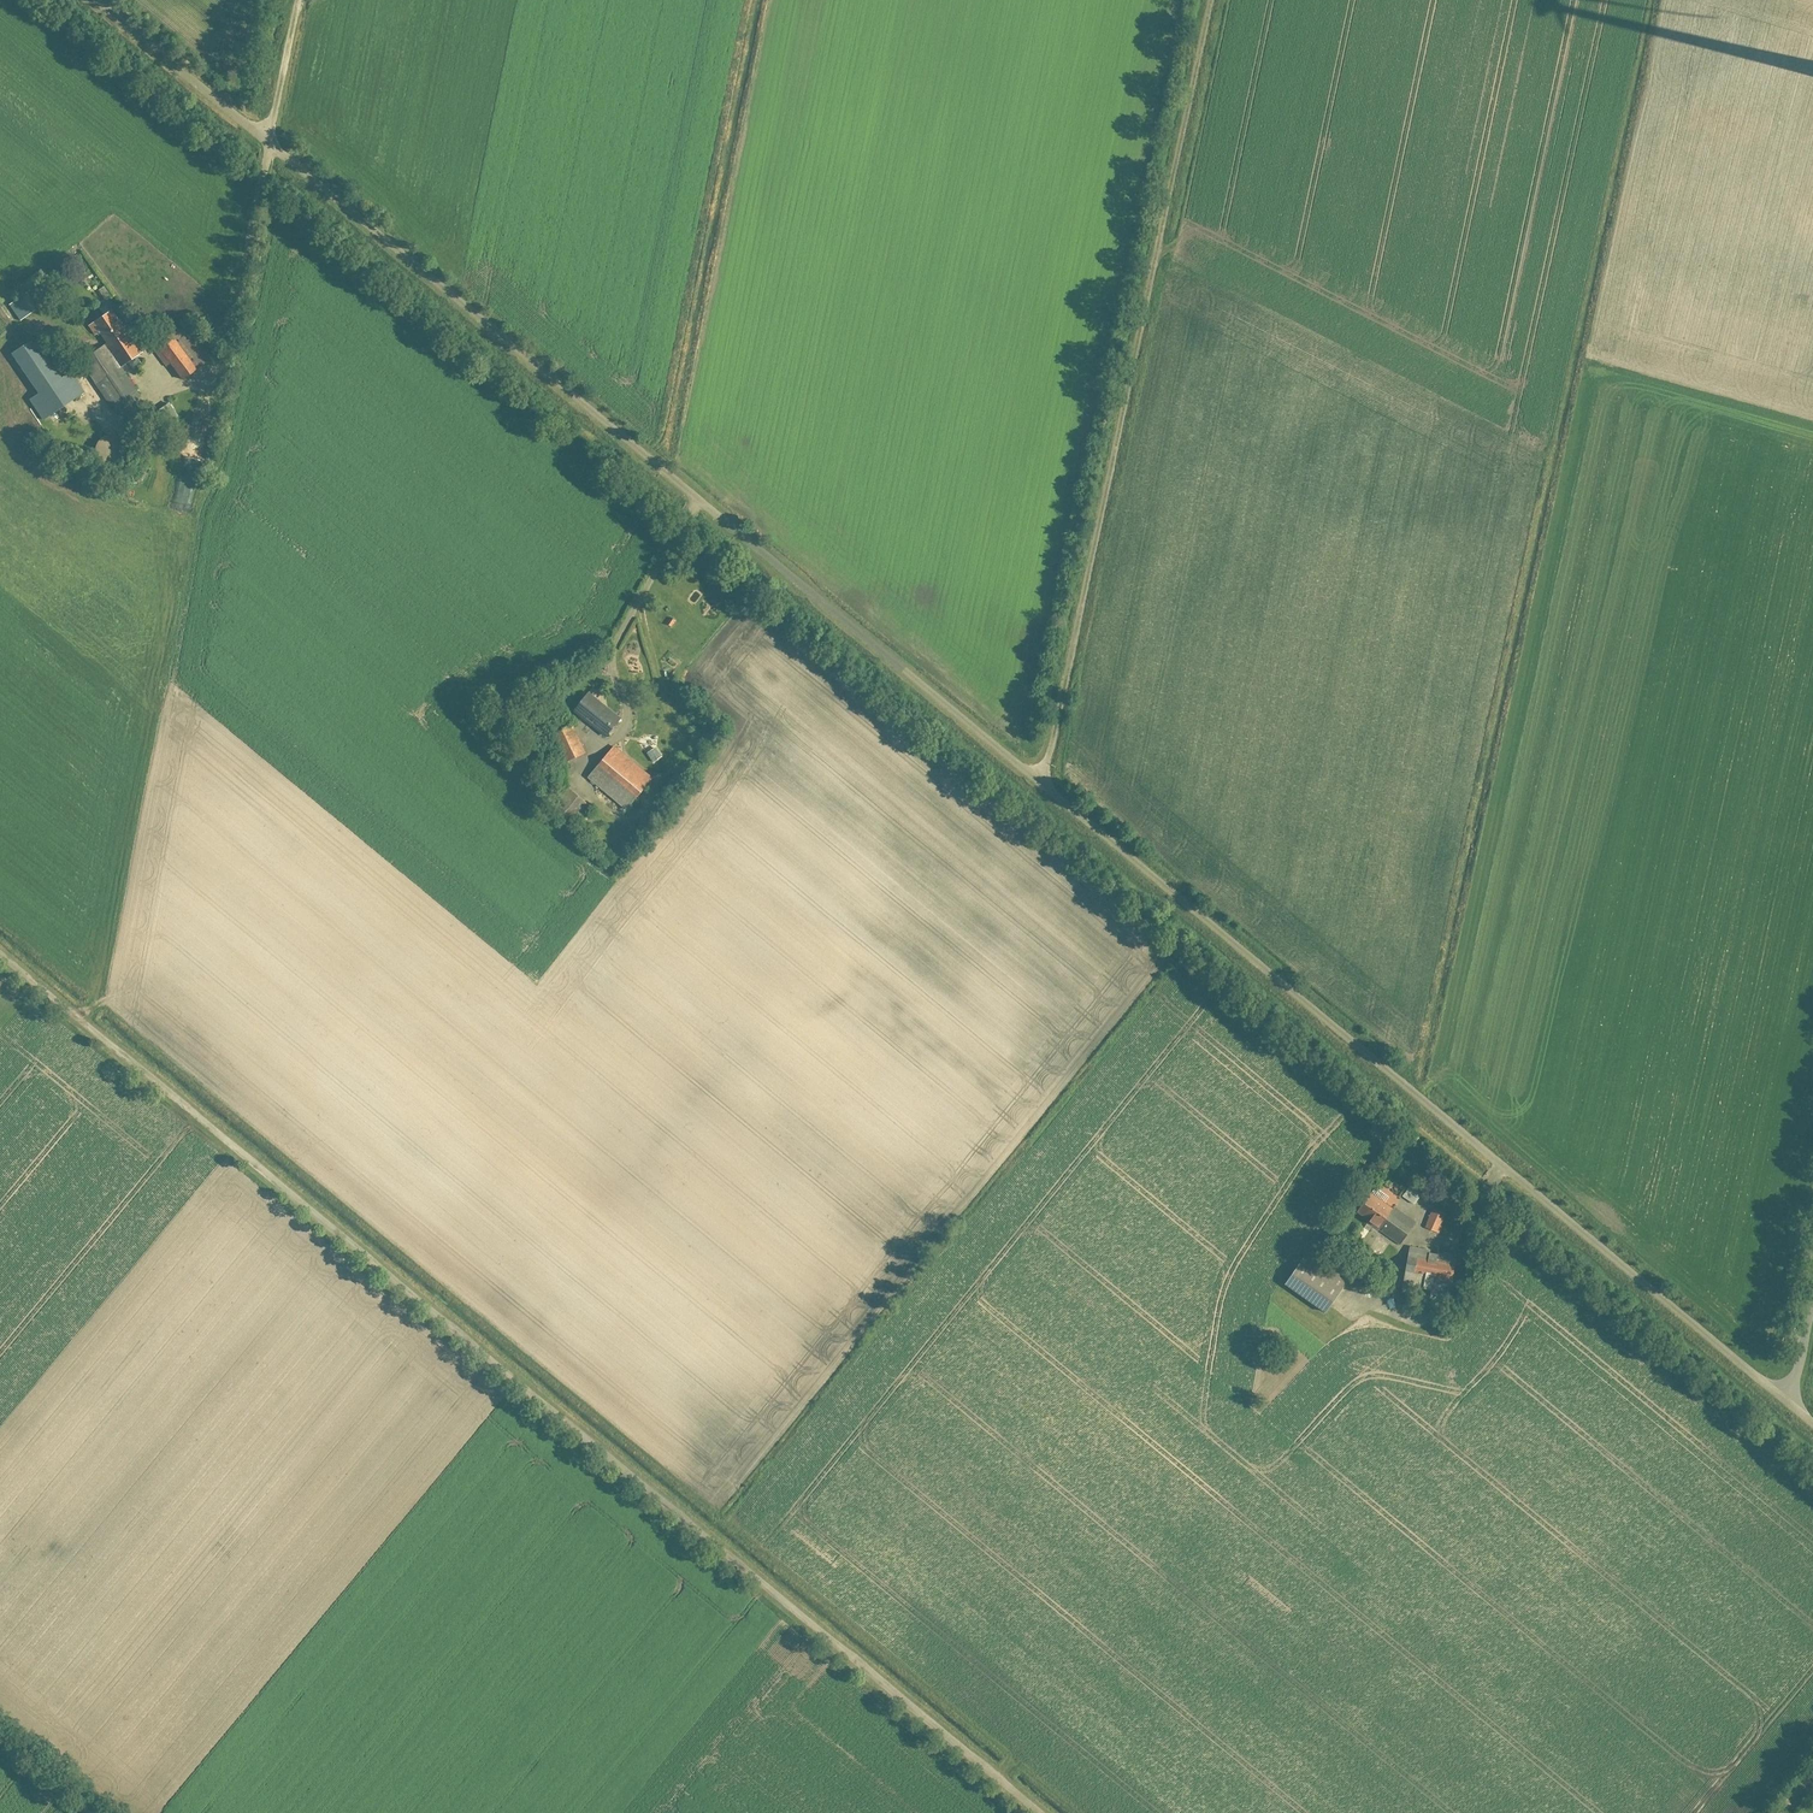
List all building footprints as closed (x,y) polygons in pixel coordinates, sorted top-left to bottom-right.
[(32,291),(10,306),(19,320),(42,306),(32,291)] [(138,349),(114,311),(89,327),(96,339),(103,335),(110,345),(81,363),(112,411),(138,394),(117,362),(138,349)] [(209,360),(183,322),(150,344),(164,365),(171,361),(182,378),(209,360)] [(36,340),(14,354),(39,394),(31,399),(43,420),(86,394),(74,374),(62,382),(36,340)] [(130,452),(130,449),(130,446),(129,443),(128,440),(125,437),(123,435),(119,433),(116,432),(113,432),(110,432),(106,434),(102,437),(99,440),(98,442),(97,446),(97,449),(97,452),(99,456),(100,458),(103,461),(106,463),(108,464),(111,465),(115,465),(118,464),(121,463),(126,460),(127,458),(129,454),(130,452)] [(576,711),(602,737),(616,722),(590,696),(576,711)] [(572,728),(554,734),(565,763),(582,757),(572,728)] [(631,760),(613,746),(587,779),(633,815),(652,791),(624,769),(631,760)] [(584,802),(569,791),(547,821),(556,828),(561,820),(567,824),(584,802)] [(1430,1191),(1414,1181),(1404,1198),(1420,1208),(1430,1191)] [(1419,1229),(1371,1194),(1355,1215),(1403,1250),(1419,1229)] [(1447,1215),(1433,1212),(1428,1229),(1443,1233),(1447,1215)] [(1307,1248),(1282,1281),(1327,1316),(1353,1283),(1307,1248)] [(1460,1260),(1411,1249),(1408,1265),(1414,1266),(1410,1286),(1452,1295),(1460,1260)]
